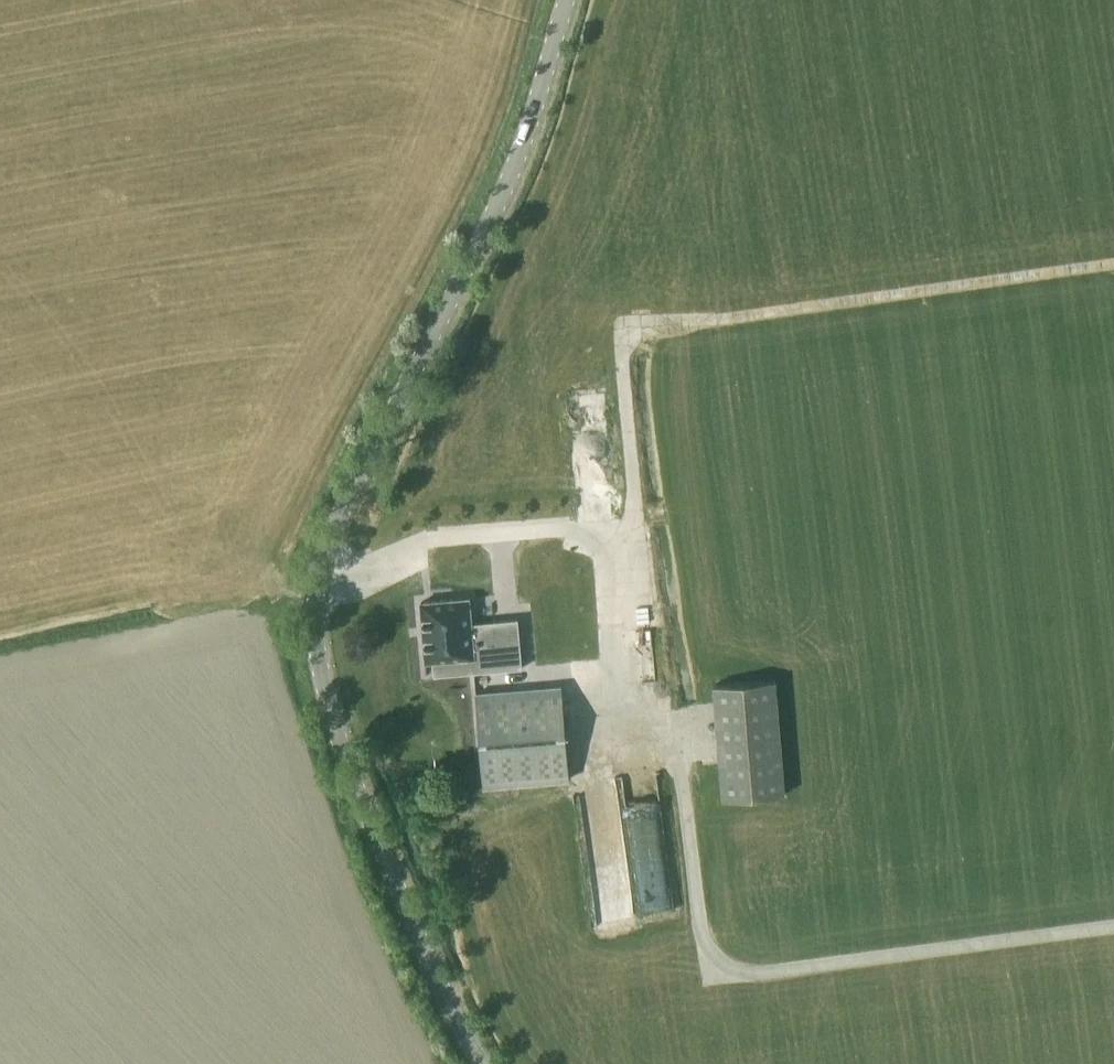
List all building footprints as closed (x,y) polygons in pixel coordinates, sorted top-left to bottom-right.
[(469,596),(421,601),(426,660),(473,656),(474,670),(522,666),(518,617),(493,619),(494,623),(472,625),(469,596)] [(712,684),(721,797),(784,792),(775,679),(712,684)] [(569,779),(562,686),(476,693),(483,785),(569,779)] [(629,768),(644,905),(676,901),(661,765),(629,768)]
